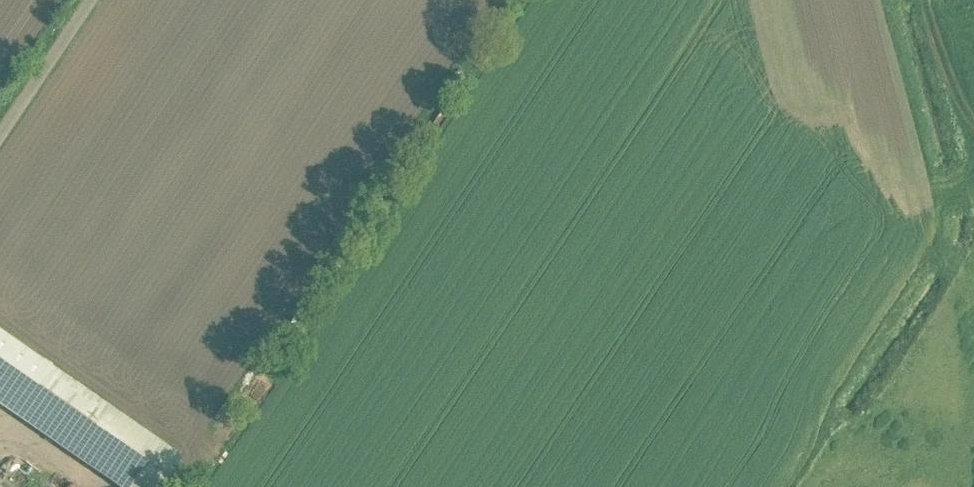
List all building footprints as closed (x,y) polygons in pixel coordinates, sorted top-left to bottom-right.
[(122,486),(156,486),(177,457),(0,336),(0,403),(122,486)]
